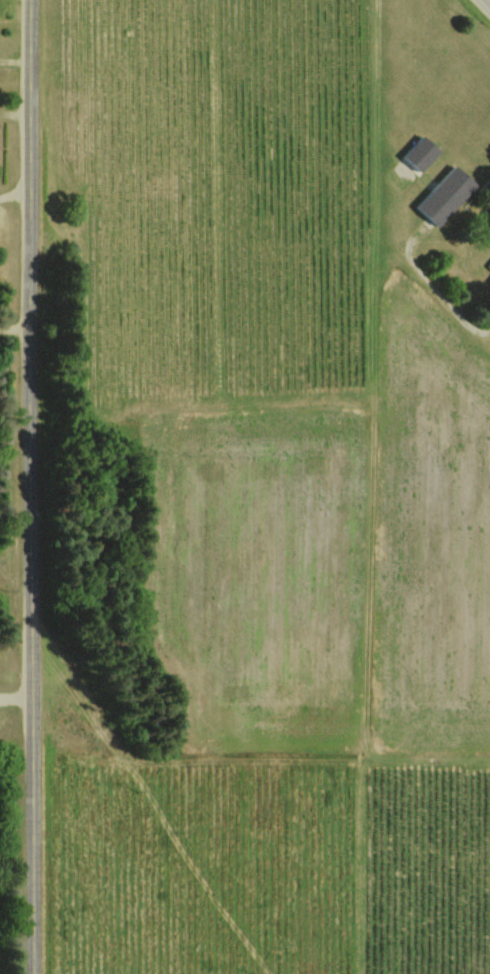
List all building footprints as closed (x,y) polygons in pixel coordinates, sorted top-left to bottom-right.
[(443,150),(425,133),(404,155),(422,172),(443,150)] [(417,207),(440,227),(478,183),(455,163),(417,207)]
